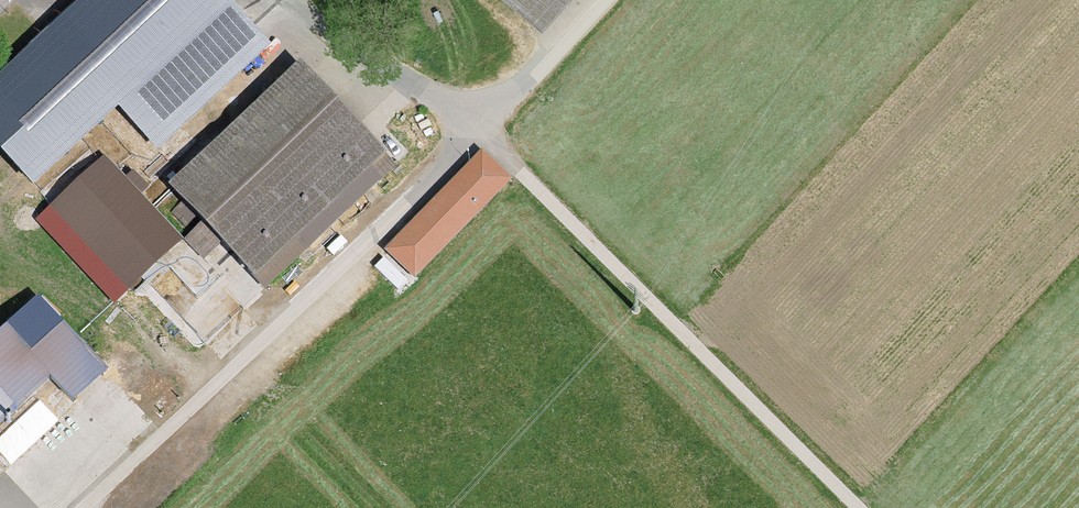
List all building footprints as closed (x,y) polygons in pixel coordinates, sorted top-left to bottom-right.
[(220,0),(82,0),(0,78),(0,154),(33,188),(117,108),(159,152),(267,49),(220,0)] [(564,0),(513,0),(540,25),(564,0)] [(396,166),(299,65),(170,189),(267,289),(396,166)] [(482,151),(385,248),(415,278),(512,180),(482,151)] [(183,240),(105,158),(53,207),(131,289),(183,240)] [(39,298),(0,335),(0,422),(50,376),(75,402),(108,371),(39,298)]
